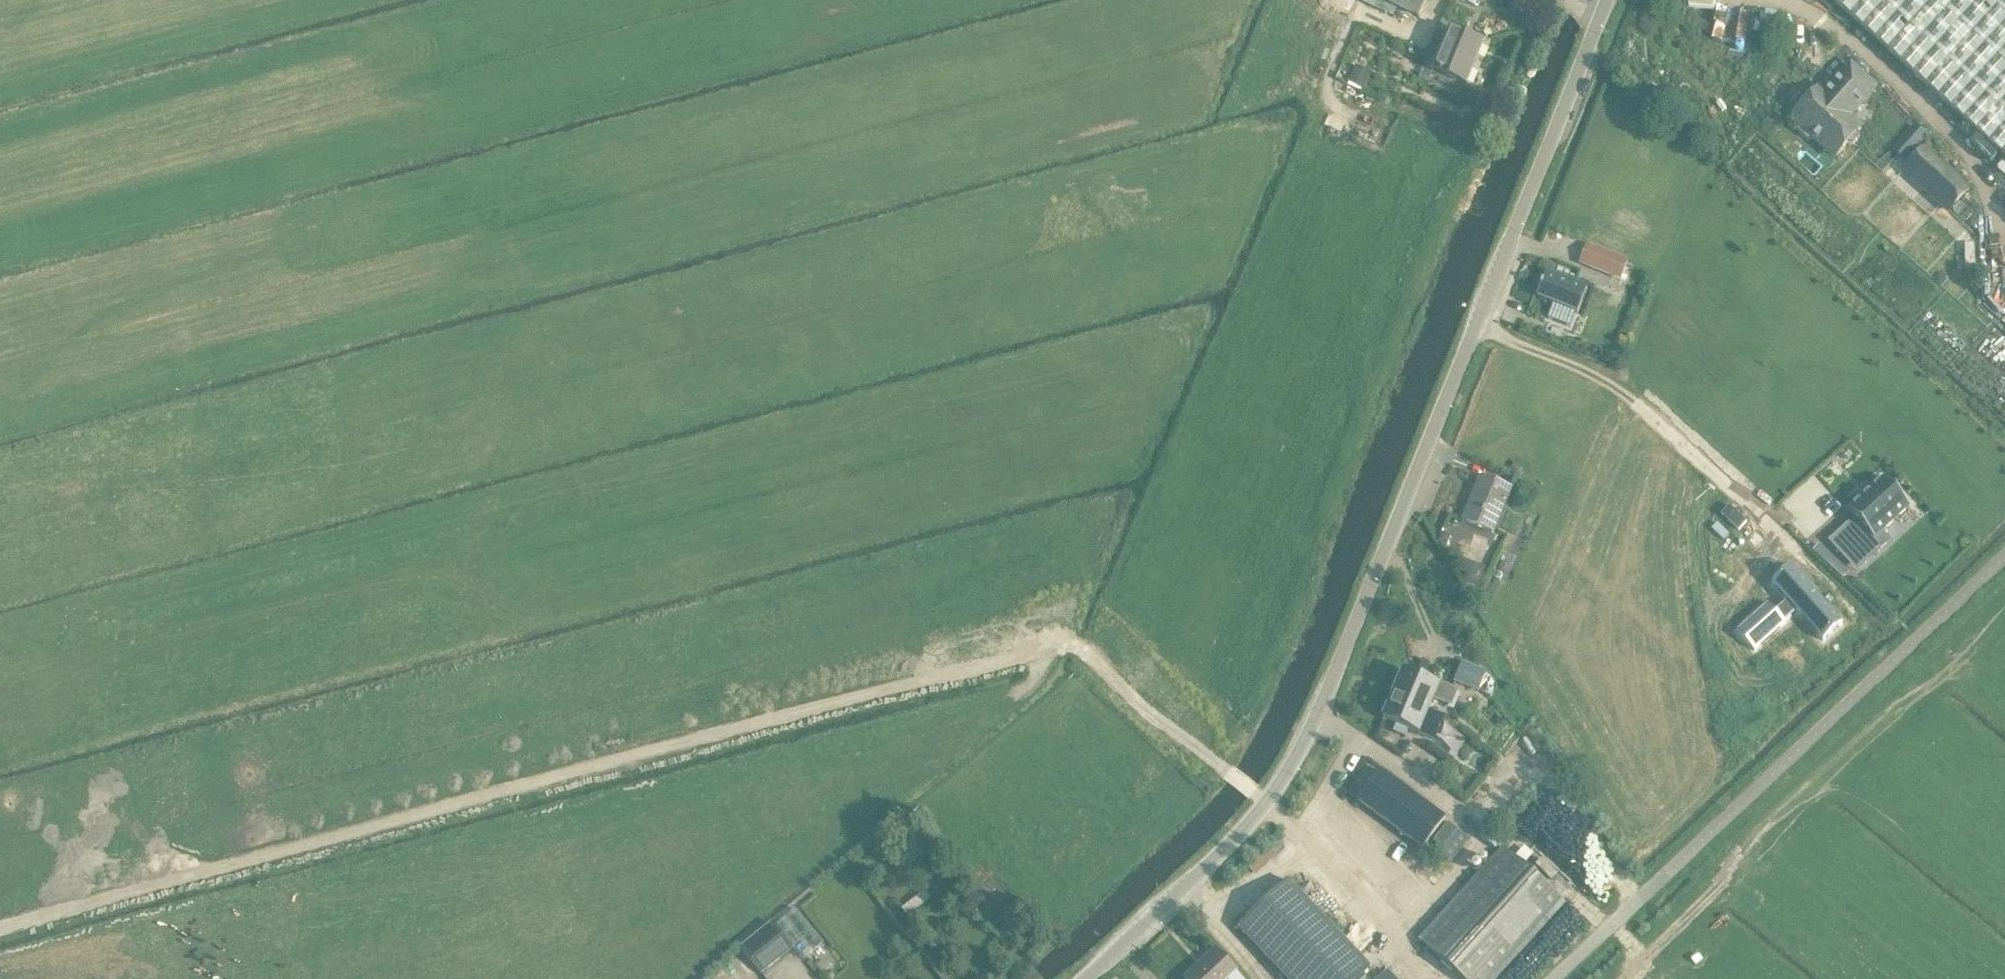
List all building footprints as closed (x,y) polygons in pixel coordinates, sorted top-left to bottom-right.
[(1418,18),(1426,0),(1379,0),(1418,18)] [(2004,160),(2004,0),(1830,0),(2004,160)] [(1449,28),(1431,70),(1466,84),(1484,43),(1449,28)] [(1822,89),(1792,121),(1797,125),(1796,130),(1807,140),(1812,139),(1833,158),(1846,143),(1853,145),(1859,137),(1858,131),(1862,126),(1852,117),(1878,88),(1851,63),(1825,91),(1822,89)] [(1365,90),(1372,73),(1355,65),(1348,82),(1365,90)] [(1914,125),(1892,150),(1906,162),(1928,137),(1914,125)] [(1925,149),(1904,171),(1949,211),(1969,189),(1925,149)] [(1588,246),(1581,263),(1620,279),(1627,262),(1588,246)] [(1578,314),(1587,290),(1546,274),(1536,297),(1578,314)] [(1579,319),(1572,316),(1569,325),(1575,328),(1579,319)] [(1516,463),(1508,472),(1515,478),(1522,469),(1516,463)] [(1481,477),(1463,520),(1493,533),(1511,489),(1481,477)] [(1848,524),(1830,541),(1848,562),(1866,546),(1874,555),(1889,541),(1881,532),(1909,507),(1884,478),(1848,511),(1857,520),(1850,526),(1848,524)] [(1442,533),(1438,542),(1447,546),(1451,537),(1442,533)] [(1819,545),(1813,550),(1828,564),(1834,558),(1819,545)] [(1496,573),(1494,578),(1500,581),(1502,576),(1496,573)] [(1470,574),(1466,582),(1479,587),(1482,579),(1470,574)] [(1809,615),(1787,635),(1802,651),(1829,625),(1842,639),(1859,624),(1817,583),(1802,599),(1819,615),(1814,620),(1809,615)] [(1454,682),(1478,692),(1486,673),(1462,663),(1454,682)] [(1403,672),(1393,695),(1445,717),(1445,716),(1431,710),(1435,700),(1449,706),(1448,708),(1453,711),(1459,694),(1439,686),(1439,687),(1403,672)] [(1445,717),(1393,695),(1383,719),(1435,741),(1445,717)] [(1381,772),(1359,802),(1423,849),(1445,819),(1381,772)] [(1459,831),(1441,853),(1452,862),(1469,839),(1459,831)] [(1419,940),(1461,978),(1499,978),(1566,905),(1503,848),(1419,940)] [(1288,880),(1239,927),(1288,978),(1358,978),(1370,968),(1288,880)] [(924,892),(901,910),(907,918),(930,900),(924,892)] [(796,909),(774,928),(792,950),(794,948),(804,960),(824,943),(796,909)] [(741,948),(762,975),(792,950),(774,928),(771,924),(741,948)] [(1048,926),(1040,932),(1045,938),(1053,932),(1048,926)] [(1237,972),(1215,949),(1185,978),(1186,978),(1243,978),(1237,973),(1237,972)] [(1378,978),(1395,978),(1388,970),(1378,978)]
